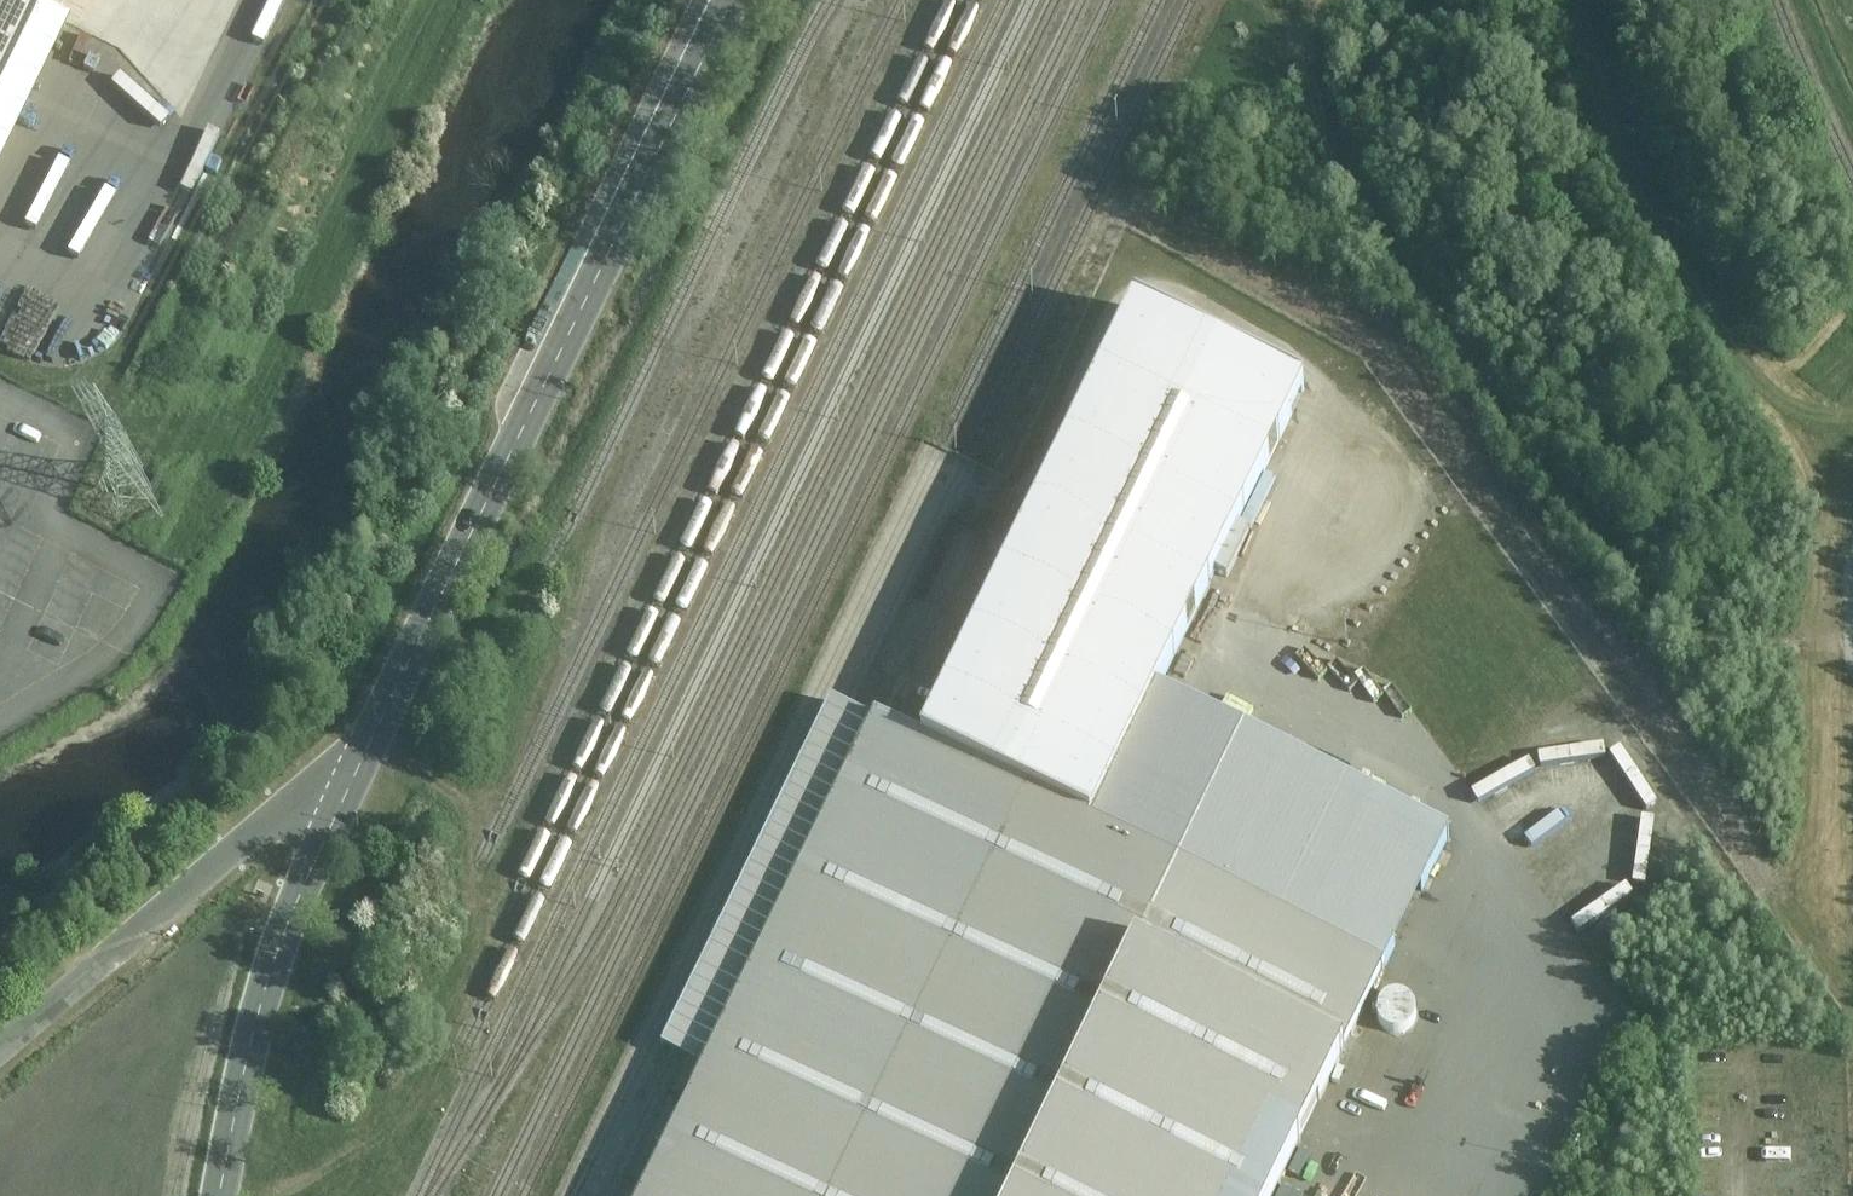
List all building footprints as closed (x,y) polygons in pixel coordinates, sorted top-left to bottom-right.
[(47,0),(0,0),(0,97),(47,0)] [(169,258),(192,200),(178,195),(182,184),(165,177),(138,246),(169,258)] [(639,1195),(1278,1195),(1462,826),(1175,679),(1306,402),(1139,317),(931,738),(879,714),(639,1195)] [(1568,851),(1601,900),(1698,835),(1665,785),(1568,851)] [(1392,999),(1382,1027),(1409,1036),(1418,1008),(1392,999)] [(1558,1094),(1547,1120),(1569,1129),(1579,1103),(1558,1094)] [(1521,1143),(1542,1152),(1554,1126),(1533,1117),(1521,1143)]
